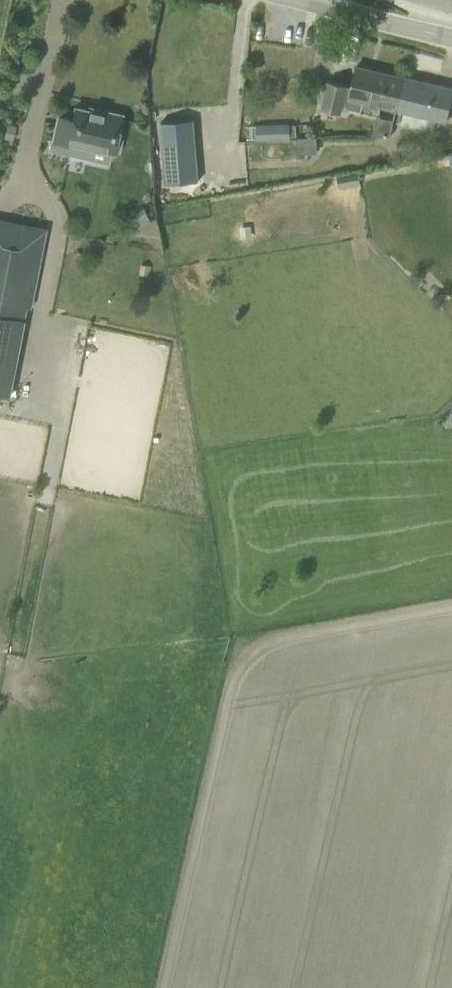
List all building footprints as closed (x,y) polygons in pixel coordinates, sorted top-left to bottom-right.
[(321,108),(341,113),(342,107),(361,112),(363,102),(407,112),(429,117),(429,114),(449,119),(451,107),(451,89),(404,78),(405,78),(356,66),(351,88),(347,87),(347,86),(328,81),(321,108)] [(121,139),(116,138),(121,115),(100,110),(100,113),(74,108),(71,119),(57,116),(51,143),(65,146),(64,153),(85,158),(88,148),(112,153),(113,151),(118,152),(121,139)] [(193,121),(160,123),(165,183),(198,180),(193,121)] [(3,137),(12,139),(15,125),(7,123),(3,137)] [(246,125),(246,136),(256,136),(256,138),(289,137),(289,123),(246,125)] [(260,143),(260,160),(303,159),(303,143),(260,143)] [(7,397),(23,320),(18,319),(20,307),(25,308),(39,236),(4,229),(1,245),(0,245),(0,396),(7,397)] [(141,265),(140,273),(149,275),(151,266),(141,265)]
